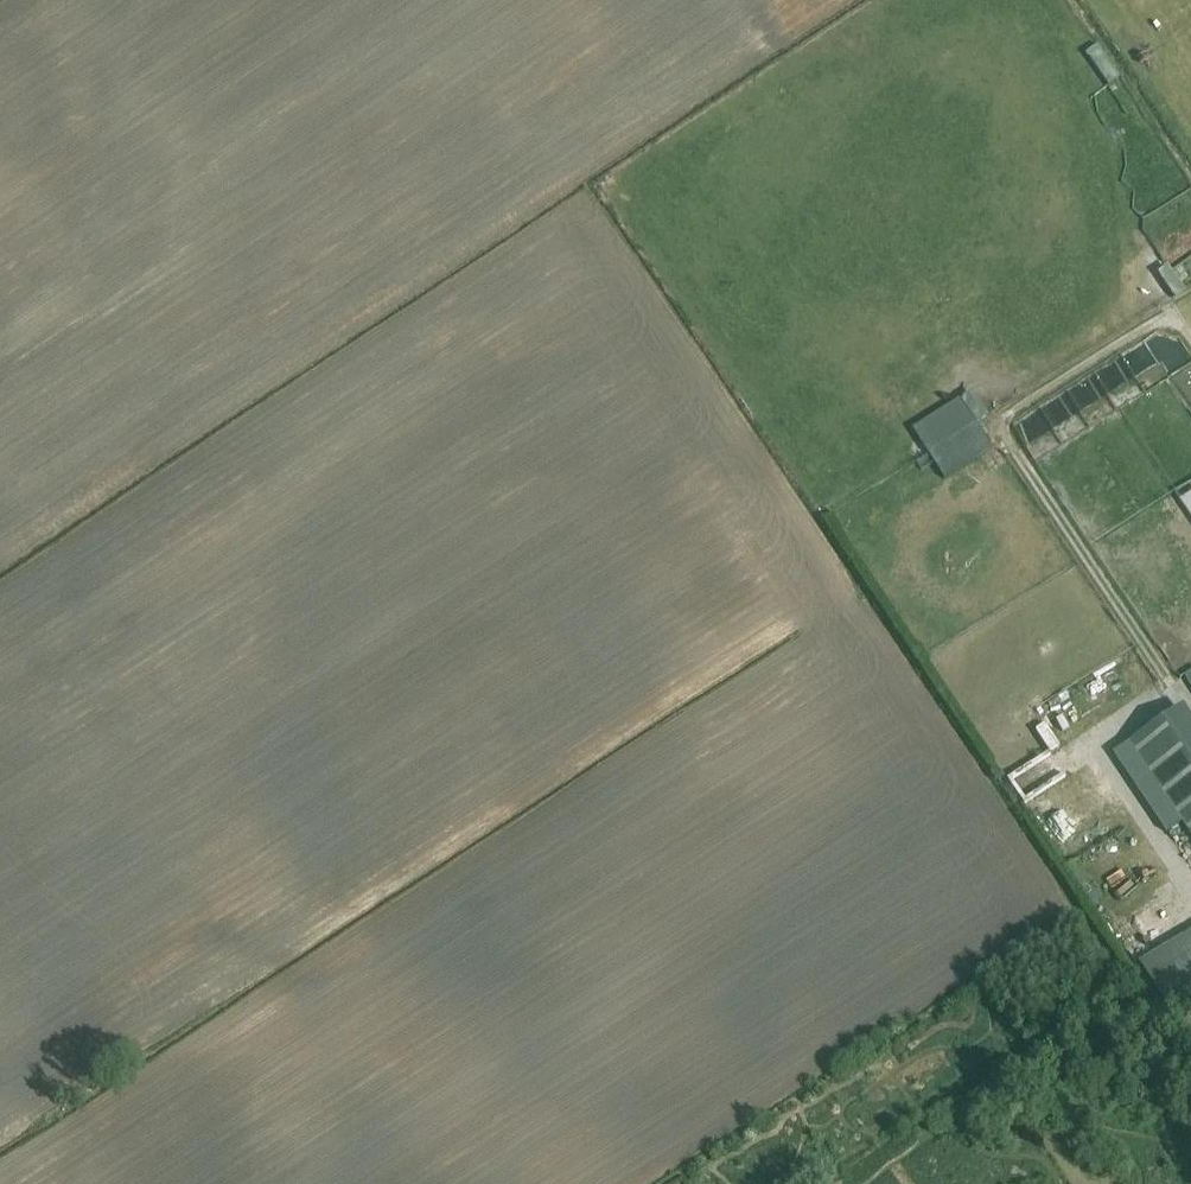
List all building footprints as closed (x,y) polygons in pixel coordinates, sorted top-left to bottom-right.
[(1113,389),(1121,404),(1148,390),(1140,375),(1113,389)] [(984,417),(932,442),(944,468),(996,443),(984,417)] [(1113,753),(1167,833),(1183,823),(1190,835),(1190,729),(1178,710),(1113,753)] [(1120,920),(1139,954),(1163,940),(1144,906),(1120,920)] [(1165,1010),(1190,994),(1190,954),(1147,980),(1165,1010)]
